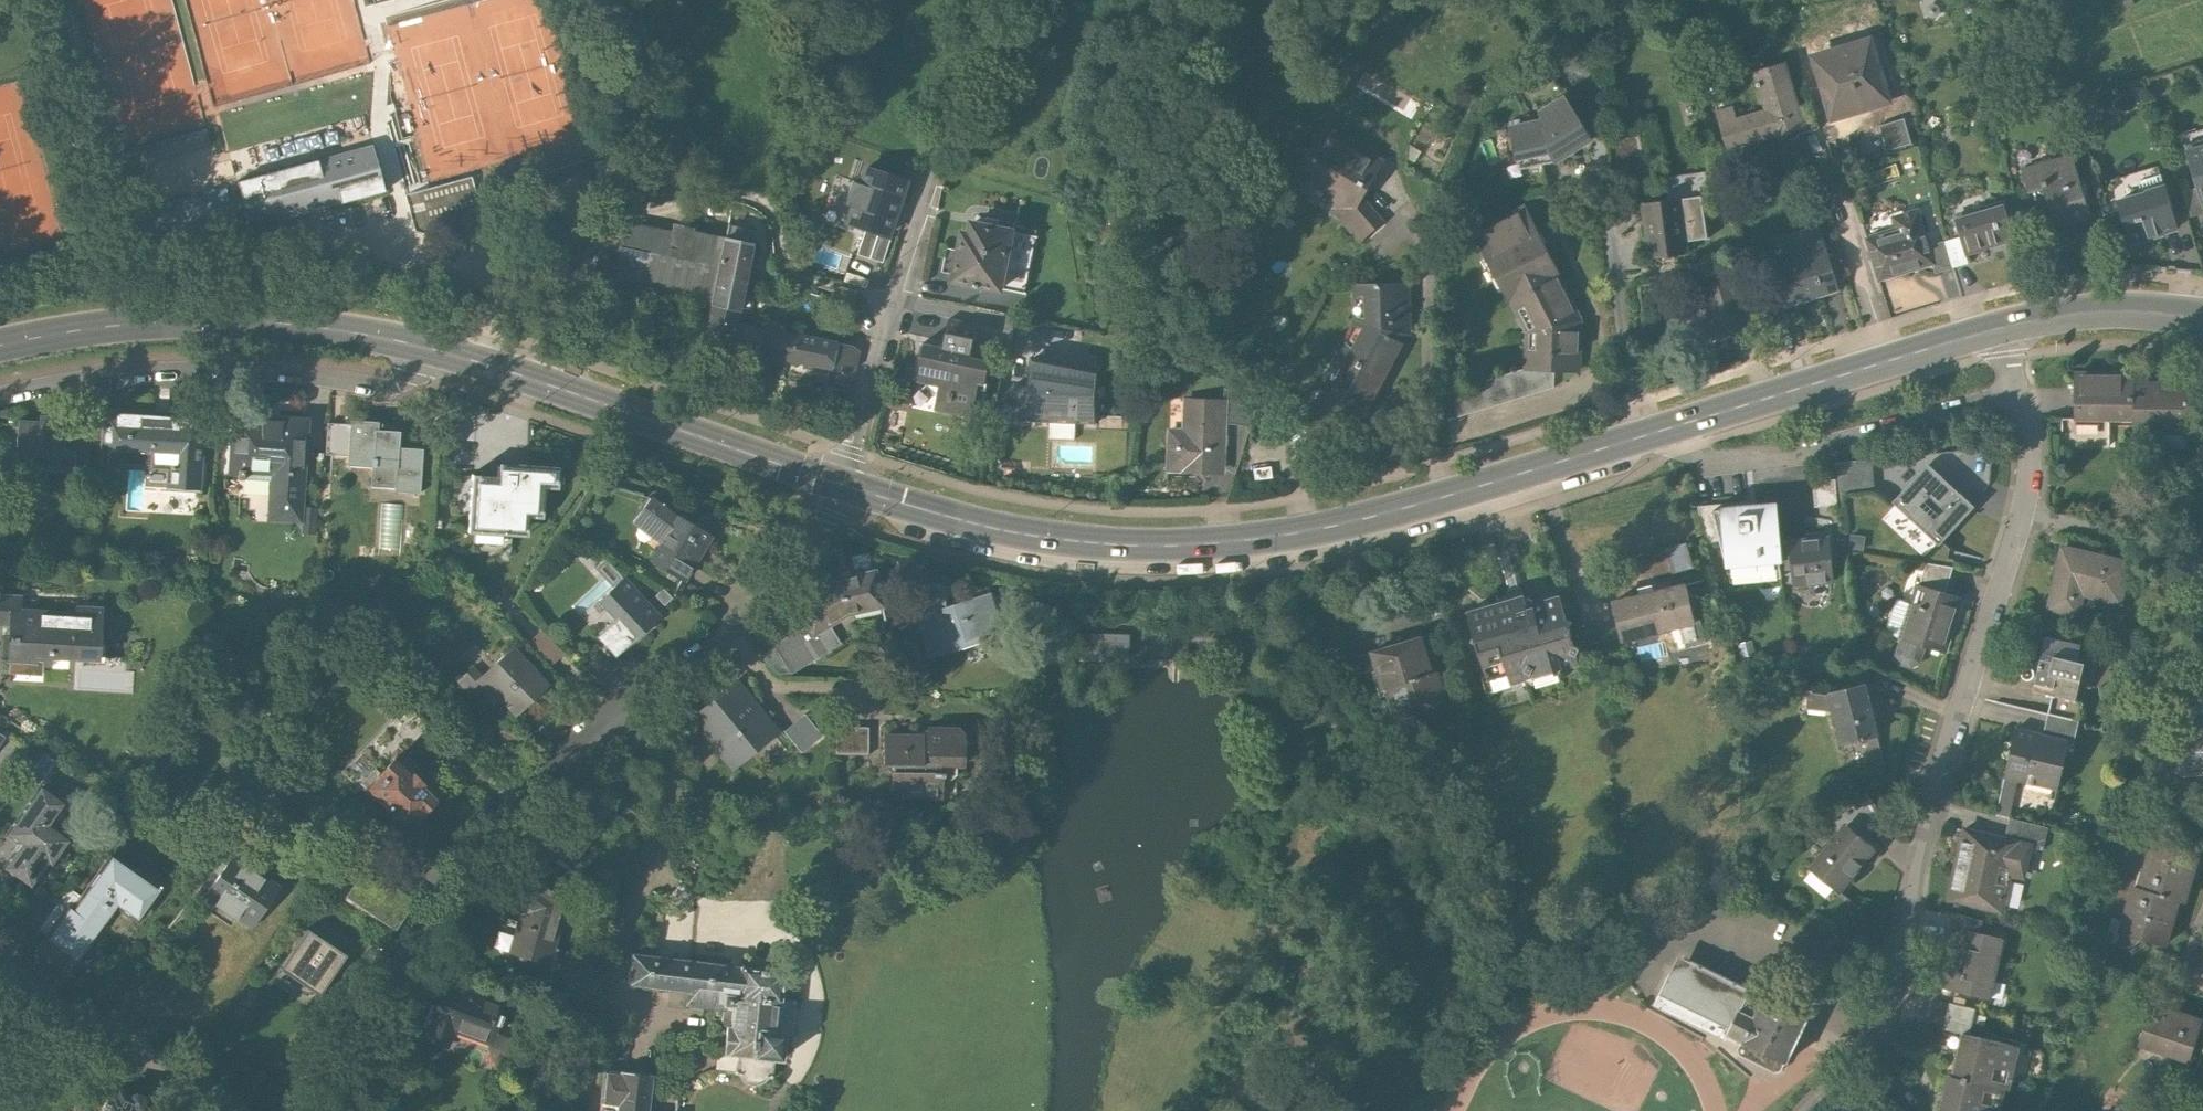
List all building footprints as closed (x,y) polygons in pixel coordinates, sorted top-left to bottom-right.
[(1871,35),(1811,53),(1832,119),(1892,101),(1871,35)] [(1799,107),(1785,61),(1755,69),(1766,107),(1736,116),(1733,107),(1717,111),(1728,148),(1804,126),(1799,107)] [(1723,82),(1710,85),(1716,106),(1729,102),(1723,82)] [(1565,92),(1543,106),(1547,113),(1540,117),(1510,123),(1519,166),(1559,158),(1593,138),(1565,92)] [(1814,103),(1799,107),(1804,126),(1806,131),(1821,126),(1814,103)] [(1343,198),(1356,215),(1374,189),(1397,152),(1337,116),(1308,165),(1318,172),(1321,168),(1350,185),(1343,198)] [(344,197),(399,182),(389,143),(333,159),(342,191),(344,197)] [(2187,151),(2197,187),(2201,201),(2202,201),(2202,147),(2187,151)] [(331,152),(252,174),(263,214),(342,191),(333,159),(331,152)] [(2073,153),(2023,167),(2029,189),(2045,185),(2056,224),(2090,214),(2073,153)] [(894,227),(912,173),(874,161),(869,177),(860,174),(854,195),(862,198),(856,215),(894,227)] [(1276,181),(1289,186),(1295,172),(1282,166),(1276,181)] [(1665,177),(1668,200),(1679,198),(1702,195),(1708,194),(1704,172),(1665,177)] [(2147,192),(2119,200),(2131,243),(2161,235),(2161,233),(2176,228),(2173,215),(2164,185),(2147,189),(2147,192)] [(2192,217),(2202,214),(2202,208),(2201,201),(2197,187),(2185,191),(2192,217)] [(1395,213),(1374,189),(1356,215),(1370,233),(1395,213)] [(1702,195),(1679,198),(1685,240),(1707,237),(1702,195)] [(1644,203),(1652,256),(1686,252),(1685,240),(1679,198),(1668,200),(1644,203)] [(1476,233),(1511,298),(1558,274),(1524,206),(1476,233)] [(2003,206),(1956,219),(1961,237),(1965,252),(2012,239),(2003,206)] [(1919,208),(1893,215),(1897,230),(1868,238),(1875,265),(1885,262),(1889,277),(1934,264),(1929,246),(1919,208)] [(2186,211),(2173,215),(2176,228),(2178,236),(2191,233),(2186,211)] [(683,224),(636,215),(629,249),(623,275),(721,295),(734,229),(684,218),(683,224)] [(1030,228),(985,220),(982,232),(977,231),(967,282),(1018,292),(1030,228)] [(1819,225),(1783,235),(1790,259),(1773,264),(1784,304),(1837,290),(1819,225)] [(761,234),(734,229),(721,295),(748,300),(761,234)] [(1961,237),(1929,246),(1934,264),(1936,272),(1968,263),(1965,252),(1961,237)] [(607,272),(623,275),(629,249),(612,245),(607,272)] [(1579,316),(1558,274),(1511,298),(1528,331),(1525,370),(1553,371),(1577,372),(1579,316)] [(1741,275),(1697,288),(1711,336),(1755,323),(1741,275)] [(1354,327),(1338,357),(1385,380),(1408,336),(1407,288),(1352,290),(1354,327)] [(748,300),(721,295),(713,330),(840,355),(846,339),(848,333),(745,312),(748,300)] [(978,325),(950,320),(945,348),(923,343),(915,379),(941,385),(936,409),(971,416),(978,381),(984,382),(989,359),(971,356),(978,325)] [(863,371),(871,348),(846,339),(840,355),(838,363),(863,371)] [(1365,418),(1385,380),(1338,357),(1321,390),(1292,407),(1320,447),(1365,418)] [(1101,377),(1031,362),(1029,390),(1013,388),(1010,400),(1025,402),(1021,424),(1053,425),(1053,445),(1075,446),(1076,427),(1101,428),(1101,377)] [(1525,370),(1439,397),(1445,422),(1553,388),(1553,371),(1525,370)] [(2133,376),(2075,375),(2075,420),(2133,421),(2133,383),(2133,376)] [(2187,383),(2133,383),(2133,421),(2133,428),(2147,428),(2187,428),(2187,383)] [(1224,391),(1224,400),(1223,422),(1246,428),(1255,401),(1224,391)] [(1224,400),(1181,399),(1180,430),(1166,429),(1164,471),(1220,474),(1223,422),(1224,400)] [(208,416),(107,410),(103,461),(153,464),(154,450),(171,451),(168,490),(203,492),(208,416)] [(309,420),(234,416),(231,476),(272,479),(270,523),(303,524),(305,491),(307,456),(309,420)] [(41,423),(19,422),(17,462),(38,462),(38,471),(76,473),(76,450),(65,450),(66,418),(41,417),(41,423)] [(352,427),(328,426),(327,457),(327,459),(350,460),(350,466),(374,467),(373,489),(397,490),(397,495),(422,496),(425,450),(401,449),(402,432),(380,431),(380,423),(352,422),(352,427)] [(2187,448),(2187,428),(2147,428),(2147,456),(2160,456),(2160,447),(2187,448)] [(503,453),(502,468),(472,467),(470,530),(526,533),(527,514),(543,514),(545,483),(558,483),(559,456),(503,453)] [(327,457),(307,456),(305,491),(325,492),(327,459),(327,457)] [(1871,460),(1836,463),(1839,494),(1874,491),(1871,460)] [(1909,515),(1939,542),(1970,507),(1928,468),(1894,505),(1907,517),(1909,515)] [(683,521),(655,499),(637,523),(665,543),(655,565),(686,582),(715,538),(683,521)] [(1778,543),(1774,505),(1756,507),(1756,502),(1712,506),(1713,511),(1712,511),(1720,542),(1728,574),(1729,574),(1730,583),(1781,579),(1781,576),(1778,543)] [(1713,511),(1712,506),(1697,507),(1706,545),(1720,542),(1712,511),(1713,511)] [(403,509),(383,508),(380,552),(400,553),(403,509)] [(1806,541),(1778,543),(1781,576),(1792,575),(1793,586),(1833,583),(1829,539),(1826,539),(1826,533),(1805,535),(1806,541)] [(1686,542),(1666,547),(1672,571),(1692,566),(1686,542)] [(2132,560),(2063,546),(2050,609),(2081,615),(2085,595),(2123,603),(2132,560)] [(1926,564),(1918,586),(1944,595),(1953,568),(1926,564)] [(658,614),(621,574),(581,612),(601,633),(618,651),(658,614)] [(830,625),(848,614),(882,606),(875,574),(837,582),(798,606),(809,626),(814,634),(830,625)] [(926,598),(921,622),(944,615),(942,609),(947,607),(946,605),(949,587),(929,584),(926,598)] [(1685,585),(1612,603),(1621,641),(1679,626),(1694,623),(1685,585)] [(1944,595),(1918,586),(1900,639),(1901,639),(1895,656),(1900,665),(1910,668),(1918,664),(1924,647),(1943,653),(1961,600),(1944,595)] [(989,607),(985,595),(947,607),(942,609),(944,615),(921,622),(924,629),(921,631),(925,644),(930,661),(1018,631),(1014,618),(1020,616),(1014,598),(989,607)] [(901,651),(925,644),(921,631),(924,629),(921,622),(926,598),(912,596),(901,651)] [(1524,597),(1468,614),(1491,690),(1579,663),(1559,596),(1526,606),(1524,597)] [(0,597),(0,627),(13,627),(12,664),(38,665),(39,659),(103,660),(104,610),(80,610),(80,614),(23,613),(23,598),(0,597)] [(1698,640),(1694,623),(1679,626),(1683,644),(1698,640)] [(809,626),(775,647),(792,675),(841,645),(830,625),(814,634),(809,626)] [(545,629),(534,639),(554,661),(564,651),(545,629)] [(623,658),(618,651),(601,633),(578,654),(601,679),(623,658)] [(2082,643),(2047,636),(2035,690),(2077,698),(2084,661),(2079,660),(2082,643)] [(1433,677),(1423,639),(1374,652),(1384,687),(1390,685),(1400,719),(1449,706),(1440,675),(1433,677)] [(1754,642),(1741,646),(1745,662),(1759,659),(1754,642)] [(550,687),(516,650),(477,686),(487,697),(495,705),(501,700),(517,717),(550,687)] [(477,686),(469,677),(454,691),(472,710),(487,697),(477,686)] [(1881,753),(1864,686),(1830,695),(1834,710),(1842,744),(1866,738),(1870,756),(1881,753)] [(770,729),(737,689),(697,722),(731,762),(770,729)] [(2182,691),(2187,742),(2177,743),(2179,776),(2202,774),(2202,689),(2182,691)] [(1807,708),(1834,710),(1830,695),(1808,693),(1807,708)] [(1727,701),(1715,709),(1723,722),(1736,714),(1727,701)] [(432,726),(411,705),(343,774),(364,795),(368,790),(404,753),(432,726)] [(2080,721),(2050,714),(2045,737),(2068,742),(2074,744),(2080,721)] [(822,737),(805,716),(785,733),(802,754),(822,737)] [(869,729),(836,728),(835,756),(870,757),(869,729)] [(922,737),(886,737),(886,767),(893,766),(893,794),(898,799),(941,799),(941,766),(962,767),(962,734),(957,730),(928,730),(928,751),(922,752),(922,737)] [(2057,789),(2068,742),(2045,737),(2017,730),(2006,777),(2019,780),(2057,789)] [(432,780),(404,753),(368,790),(410,831),(439,801),(425,787),(432,780)] [(2006,777),(1997,814),(2010,817),(2019,780),(2006,777)] [(65,805),(43,790),(11,838),(25,847),(8,872),(34,890),(51,865),(55,868),(71,843),(49,828),(65,805)] [(1846,826),(1863,840),(1883,817),(1867,794),(1834,818),(1845,827),(1846,826)] [(2049,827),(2012,818),(2006,840),(2032,847),(2043,849),(2049,827)] [(1863,840),(1846,826),(1845,827),(1810,869),(1838,893),(1874,849),(1863,840)] [(2006,840),(1966,831),(1949,900),(2004,913),(2013,875),(2025,878),(2032,847),(2006,840)] [(2150,841),(2136,887),(2177,900),(2184,902),(2197,856),(2150,841)] [(162,893),(115,859),(81,908),(46,883),(19,920),(50,942),(38,958),(68,979),(79,963),(119,906),(141,922),(162,893)] [(279,890),(233,859),(206,898),(251,929),(279,890)] [(379,879),(363,876),(350,895),(394,925),(410,901),(379,879)] [(563,900),(532,876),(522,889),(518,886),(507,901),(524,913),(514,948),(546,958),(563,900)] [(2163,945),(2177,900),(2136,887),(2131,886),(2117,932),(2163,945)] [(1955,915),(1952,928),(1978,934),(1981,921),(1955,915)] [(1978,934),(1952,928),(1938,986),(1990,998),(2003,939),(1978,934)] [(347,956),(307,930),(281,970),(320,997),(347,956)] [(1777,989),(1692,947),(1673,985),(1743,1020),(1752,1002),(1767,1010),(1777,989)] [(783,973),(633,956),(629,986),(688,994),(686,1006),(733,1012),(731,1028),(727,1028),(725,1055),(782,1061),(785,1033),(776,1032),(783,973)] [(463,996),(442,989),(432,1013),(435,1014),(426,1038),(446,1045),(452,1028),(510,1049),(517,1029),(500,1018),(502,1015),(500,1014),(503,1005),(479,997),(476,1006),(461,1001),(463,996)] [(1819,1010),(1777,989),(1767,1010),(1752,1002),(1743,1020),(1740,1027),(1797,1055),(1819,1010)] [(1948,1001),(1942,1028),(1969,1035),(1976,1008),(1948,1001)] [(2202,1019),(2151,1003),(2138,1045),(2189,1061),(2199,1028),(2202,1019)] [(2199,1028),(2189,1061),(2182,1081),(2202,1087),(2202,1029),(2199,1028)] [(2017,1049),(1963,1036),(1953,1077),(2003,1089),(2007,1090),(2017,1049)] [(606,1072),(601,1110),(649,1110),(653,1076),(606,1072)] [(1940,1110),(1997,1110),(2003,1089),(1953,1077),(1948,1076),(1940,1110)] [(144,1110),(147,1102),(145,1099),(137,1095),(134,1097),(134,1098),(121,1092),(116,1104),(110,1101),(106,1110),(141,1110),(144,1110)]
